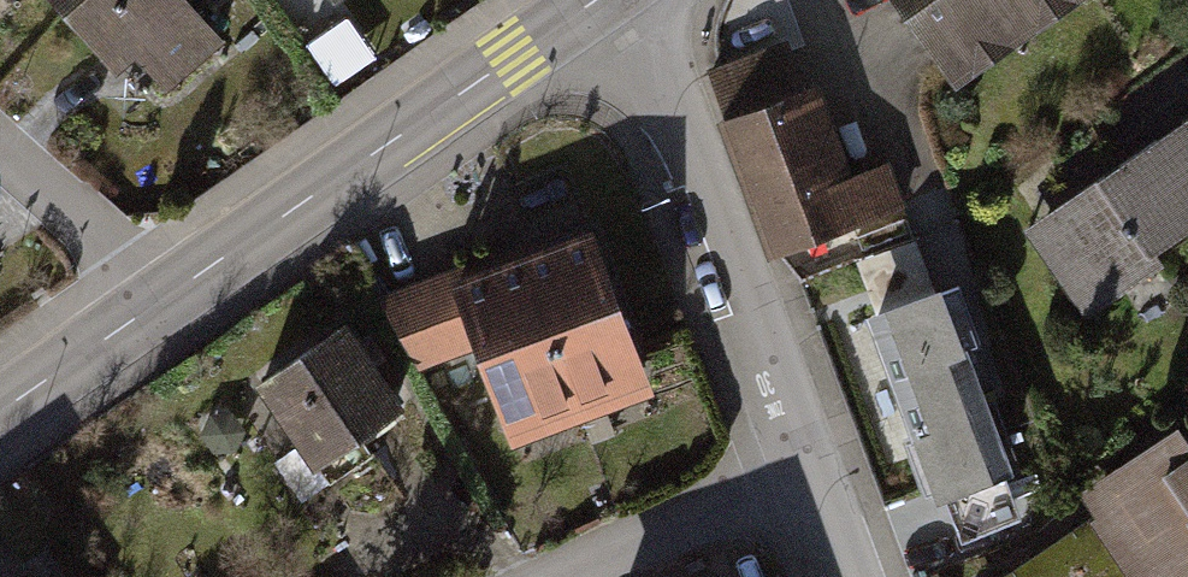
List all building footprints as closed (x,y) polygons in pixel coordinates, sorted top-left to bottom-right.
[(98,70),(123,49),(153,84),(206,39),(173,0),(38,0),(98,70)] [(950,63),(1041,0),(907,0),(950,63)] [(785,41),(708,70),(776,251),(901,204),(886,165),(850,178),(832,132),(820,137),(785,41)] [(1056,211),(1063,222),(1037,240),(1086,313),(1164,260),(1155,247),(1187,225),(1187,122),(1056,211)] [(468,266),(380,300),(424,372),(480,351),(518,450),(661,396),(599,231),(473,278),(468,266)] [(975,342),(954,286),(906,304),(876,315),(920,432),(904,438),(926,495),(971,478),(1002,467),(958,348),(975,342)] [(405,412),(350,329),(262,387),(317,470),(405,412)] [(1006,576),(1187,576),(1187,443),(1178,429),(1108,476),(1124,499),(1006,576)]
